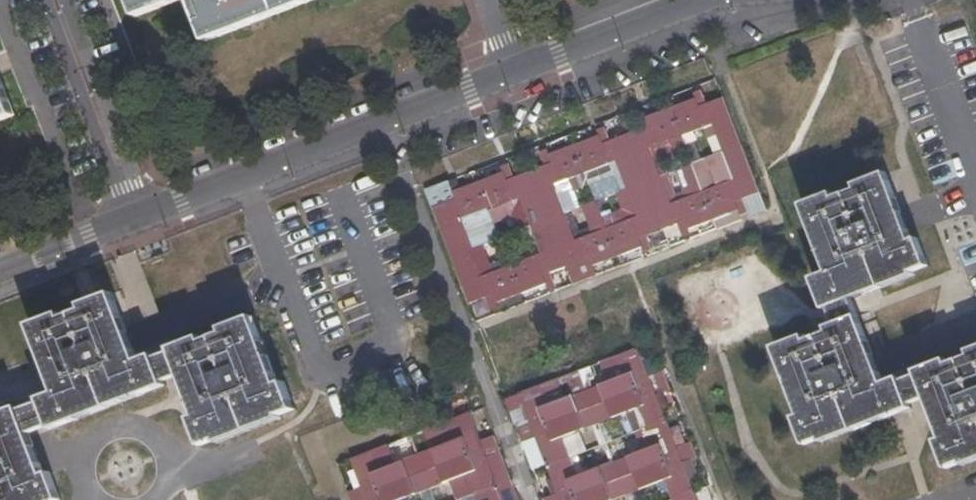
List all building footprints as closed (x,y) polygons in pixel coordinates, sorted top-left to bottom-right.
[(140,15),(178,0),(134,0),(140,15)] [(208,40),(311,0),(192,0),(208,40)] [(14,115),(0,79),(0,121),(14,115)] [(439,187),(426,191),(447,249),(470,305),(494,296),(510,297),(522,293),(554,282),(551,273),(583,261),(590,258),(593,267),(644,248),(746,208),(743,199),(759,192),(723,99),(700,107),(697,100),(647,118),(649,126),(605,144),(601,136),(552,156),(562,182),(587,173),(591,183),(616,177),(629,212),(609,220),(602,200),(582,206),(590,228),(573,233),(549,166),(508,181),(505,174),(453,193),(449,183),(439,187)] [(562,182),(566,192),(591,183),(587,173),(562,182)] [(826,309),(830,308),(852,300),(915,276),(913,272),(928,266),(918,239),(912,241),(886,174),(858,186),(859,191),(835,200),(833,194),(804,206),(830,273),(815,280),(826,309)] [(460,190),(457,180),(449,183),(453,193),(460,190)] [(590,279),(597,277),(593,267),(590,258),(583,261),(590,279)] [(57,394),(42,400),(43,404),(51,426),(53,431),(167,387),(165,382),(156,359),(155,356),(140,362),(113,295),(85,305),(87,310),(63,320),(61,314),(31,326),(57,394)] [(852,300),(830,308),(837,327),(858,318),(852,300)] [(202,338),(172,349),(173,353),(182,374),(199,417),(193,420),(203,447),(219,440),(221,444),(283,420),(282,415),(296,409),(286,384),(279,386),(254,318),(224,330),(225,335),(204,343),(202,338)] [(900,379),(885,384),(858,318),(837,327),(830,328),(832,334),(807,343),(805,338),(777,349),(802,416),(797,419),(807,445),(821,439),(823,443),(912,410),(910,406),(901,383),(900,379)] [(685,467),(700,461),(693,442),(677,449),(656,393),(672,386),(666,369),(649,376),(639,349),(618,357),(625,377),(608,383),(599,387),(591,366),(579,372),(586,391),(559,402),(549,406),(542,387),(521,395),(530,421),(518,426),(525,444),(537,439),(548,467),(558,495),(547,499),(616,499),(665,481),(672,499),(697,499),(685,467)] [(919,372),(919,376),(928,398),(944,441),(939,443),(949,468),(965,462),(966,466),(975,462),(975,350),(971,352),(973,357),(948,367),(946,361),(919,372)] [(182,374),(173,353),(156,359),(165,382),(182,374)] [(625,377),(618,357),(600,364),(608,383),(625,377)] [(928,398),(919,376),(901,383),(910,406),(928,398)] [(559,402),(552,382),(542,387),(549,406),(559,402)] [(51,426),(43,404),(20,413),(29,435),(51,426)] [(52,474),(45,477),(29,435),(20,413),(19,409),(0,415),(0,499),(62,499),(52,474)] [(489,458),(502,453),(495,435),(482,440),(472,413),(437,427),(443,442),(445,446),(396,464),(389,445),(352,459),(355,468),(362,487),(355,489),(350,492),(354,499),(404,499),(458,479),(466,499),(505,499),(489,458)] [(430,447),(443,442),(437,427),(424,432),(430,447)] [(635,432),(643,451),(653,447),(645,428),(635,432)] [(525,444),(536,472),(548,467),(537,439),(525,444)] [(585,473),(578,455),(569,459),(576,477),(585,473)] [(355,489),(362,487),(355,468),(348,471),(355,489)]
